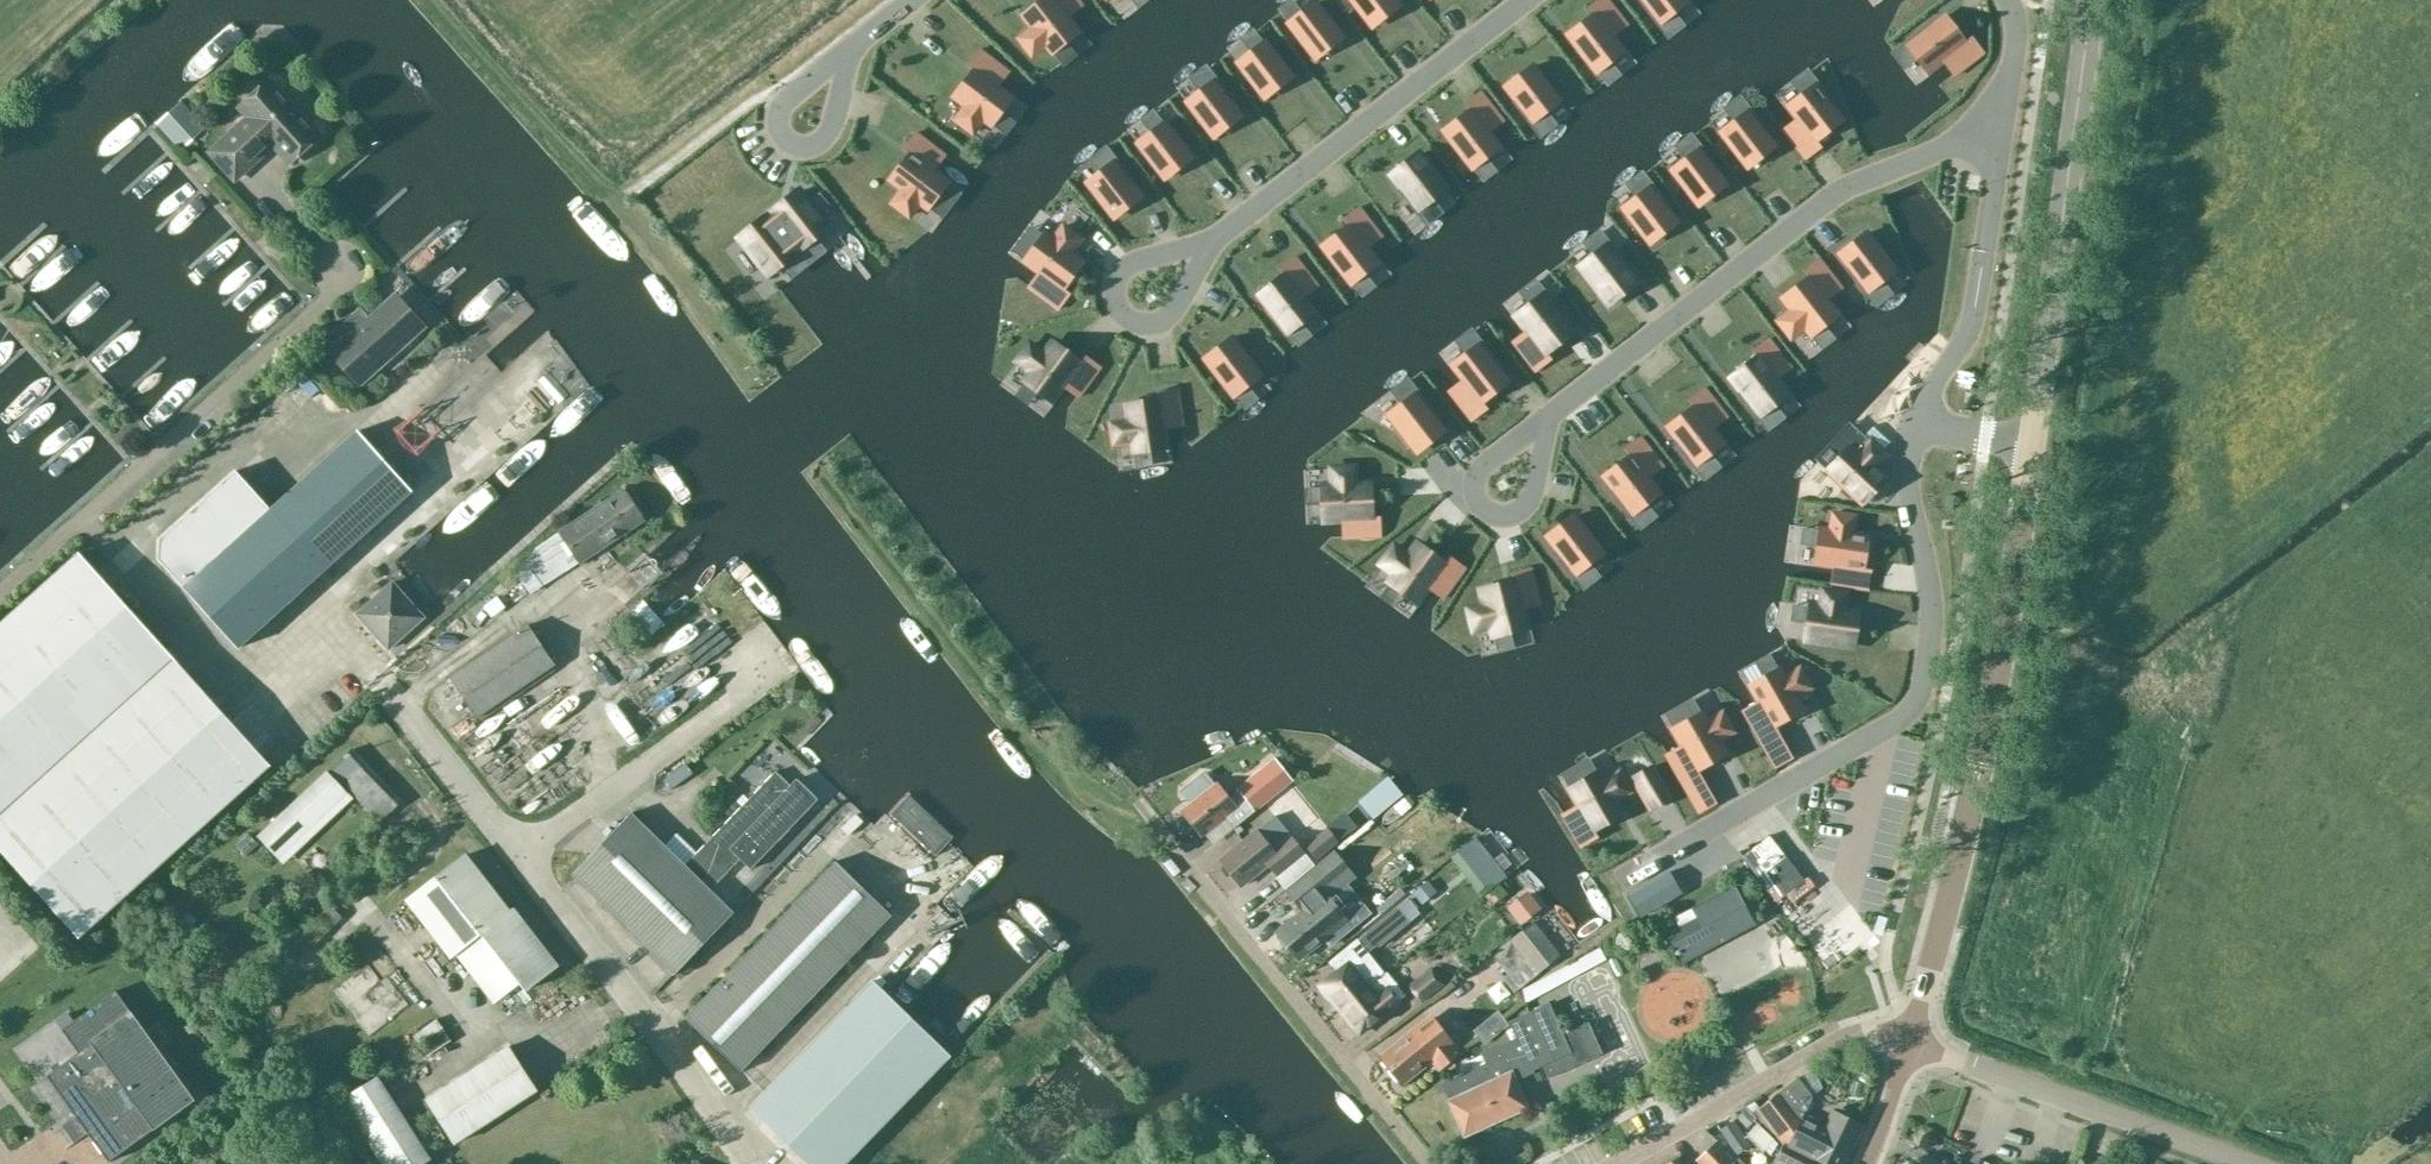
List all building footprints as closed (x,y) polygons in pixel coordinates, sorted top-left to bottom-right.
[(1068,18),(1053,0),(1045,0),(1023,17),(1033,29),(1019,39),(1032,56),(1046,46),(1052,53),(1079,32),(1068,18)] [(1372,27),(1399,6),(1395,0),(1351,0),(1372,27)] [(1649,9),(1646,12),(1655,24),(1658,21),(1660,23),(1675,11),(1687,2),(1686,0),(1642,0),(1649,9)] [(1290,24),(1289,25),(1315,58),(1342,37),(1316,3),(1304,13),(1290,24)] [(1623,51),(1613,37),(1595,15),(1594,15),(1568,36),(1596,72),(1597,72),(1611,61),(1623,51)] [(1918,31),(1905,41),(1908,45),(1919,59),(1928,71),(1942,61),(1965,43),(1944,17),(1932,26),(1921,34),(1918,31)] [(1238,64),(1264,98),(1292,76),(1265,42),(1265,43),(1251,54),(1238,64)] [(1532,66),(1505,87),(1514,99),(1521,108),(1517,110),(1526,122),(1535,115),(1537,118),(1546,111),(1559,101),(1532,66)] [(1012,98),(998,88),(975,71),(954,98),(966,107),(956,120),(973,133),(983,120),(991,126),(1002,112),(1012,98)] [(1200,93),(1187,104),(1214,137),(1241,115),(1232,104),(1225,95),(1229,92),(1219,81),(1216,84),(1215,82),(1200,93)] [(250,118),(211,153),(235,179),(263,154),(259,150),(270,141),(289,163),(319,136),(270,82),(241,109),(250,118)] [(1801,97),(1788,107),(1797,119),(1815,141),(1816,140),(1842,120),(1833,109),(1826,99),(1830,97),(1821,85),(1817,87),(1816,86),(1801,97)] [(181,101),(156,124),(181,151),(206,129),(181,101)] [(1471,111),(1444,132),(1472,168),(1473,168),(1486,157),(1499,147),(1489,133),(1471,111)] [(1734,123),(1721,133),(1747,167),(1775,146),(1765,134),(1759,126),(1762,123),(1753,111),(1750,114),(1748,112),(1734,123)] [(1151,135),(1138,145),(1165,179),(1192,157),(1165,123),(1165,124),(1151,135)] [(1685,161),(1672,171),(1699,205),(1726,184),(1717,173),(1710,164),(1713,161),(1704,149),(1701,152),(1699,150),(1685,161)] [(1419,154),(1392,175),(1401,187),(1408,196),(1404,199),(1413,210),(1422,204),(1424,206),(1433,200),(1446,189),(1419,154)] [(920,203),(927,209),(948,181),(934,171),(911,155),(891,181),(903,190),(892,204),(909,217),(920,203)] [(1114,218),(1141,197),(1125,176),(1128,174),(1119,162),(1116,164),(1115,163),(1087,184),(1114,218)] [(1636,199),(1623,209),(1650,243),(1677,222),(1668,210),(1661,201),(1665,199),(1656,187),(1652,190),(1651,188),(1636,199)] [(816,237),(828,228),(818,214),(830,205),(820,193),(808,202),(800,192),(774,212),(773,213),(775,216),(770,221),(767,217),(766,218),(740,239),(768,275),(780,265),(816,237)] [(1350,226),(1323,247),(1351,283),(1365,272),(1378,262),(1367,248),(1350,226)] [(1025,262),(1039,273),(1062,289),(1082,262),(1070,253),(1081,239),(1063,227),(1053,240),(1045,235),(1025,262)] [(1867,234),(1840,255),(1849,267),(1857,277),(1854,280),(1863,292),(1866,289),(1868,291),(1883,280),(1895,270),(1867,234)] [(1609,248),(1608,246),(1593,257),(1580,267),(1609,304),(1636,283),(1627,271),(1618,260),(1622,257),(1613,245),(1609,248)] [(1285,276),(1259,297),(1286,332),(1287,332),(1301,322),(1314,312),(1303,298),(1317,287),(1294,257),(1279,269),(1285,276)] [(1792,311),(1778,321),(1791,338),(1805,328),(1810,335),(1824,325),(1838,314),(1827,301),(1810,278),(1809,279),(1783,299),(1792,311)] [(1545,352),(1572,332),(1563,320),(1554,309),(1558,306),(1549,295),(1545,297),(1544,296),(1529,307),(1517,317),(1527,330),(1544,353),(1545,352)] [(371,319),(361,307),(326,339),(335,350),(332,353),(361,384),(399,350),(398,349),(420,330),(393,300),(371,319)] [(1260,375),(1232,339),(1205,360),(1233,396),(1260,375)] [(1063,387),(1079,363),(1052,343),(1043,355),(1030,345),(1018,361),(1032,372),(1025,380),(1039,392),(1053,401),(1063,387)] [(1481,347),(1480,345),(1465,356),(1453,366),(1463,380),(1481,402),(1482,402),(1508,381),(1499,370),(1490,359),(1494,356),(1485,344),(1481,347)] [(1758,358),(1732,378),(1741,390),(1749,401),(1746,404),(1755,416),(1759,413),(1760,415),(1774,404),(1787,394),(1776,379),(1759,357),(1758,358)] [(1401,406),(1389,415),(1417,452),(1444,431),(1435,419),(1426,408),(1430,405),(1421,393),(1417,396),(1416,394),(1401,406)] [(1167,446),(1164,429),(1159,401),(1126,406),(1128,421),(1111,423),(1114,445),(1131,442),(1133,452),(1134,452),(1167,446)] [(1695,407),(1668,428),(1677,440),(1685,451),(1682,453),(1691,465),(1694,463),(1696,464),(1710,453),(1723,443),(1712,429),(1695,407)] [(1851,424),(1816,460),(1817,461),(1861,503),(1885,478),(1874,468),(1886,456),(1881,452),(1890,443),(1872,426),(1863,435),(1851,424)] [(359,432),(272,510),(236,471),(160,539),(159,560),(185,589),(239,649),(279,613),(413,492),(359,432)] [(1618,503),(1627,515),(1631,512),(1632,514),(1647,502),(1659,492),(1649,479),(1631,456),(1630,457),(1604,477),(1613,489),(1622,500),(1618,503)] [(1354,485),(1354,468),(1332,469),(1333,486),(1323,486),(1323,488),(1324,505),(1325,521),(1342,520),(1371,519),(1370,518),(1369,484),(1354,485)] [(582,562),(606,546),(645,520),(624,489),(561,531),(582,562)] [(1819,548),(1816,564),(1833,566),(1861,570),(1862,569),(1866,536),(1852,534),(1854,517),(1833,514),(1831,531),(1821,529),(1821,530),(1819,548)] [(1561,563),(1570,575),(1574,572),(1575,574),(1590,562),(1603,553),(1574,516),(1547,537),(1556,549),(1565,560),(1561,563)] [(1394,546),(1381,564),(1395,574),(1390,582),(1404,593),(1417,602),(1428,588),(1445,565),(1444,564),(1417,545),(1408,557),(1394,546)] [(175,660),(80,554),(0,626),(0,849),(80,938),(271,766),(175,660)] [(1510,631),(1527,627),(1522,610),(1515,582),(1514,583),(1482,591),(1485,605),(1469,610),(1474,631),(1491,626),(1493,635),(1510,631)] [(393,583),(358,615),(390,650),(425,619),(393,583)] [(1808,624),(1806,640),(1852,647),(1857,613),(1842,611),(1845,594),(1823,591),(1821,608),(1811,606),(1811,607),(1808,624)] [(529,625),(450,678),(476,717),(556,664),(529,625)] [(699,653),(674,666),(690,697),(715,684),(699,653)] [(1764,678),(1751,685),(1760,701),(1774,726),(1803,709),(1795,696),(1810,687),(1799,669),(1784,677),(1780,669),(1779,669),(1764,678)] [(796,679),(781,690),(792,705),(807,694),(796,679)] [(1697,769),(1726,753),(1718,740),(1733,732),(1722,713),(1708,721),(1703,713),(1702,714),(1673,730),(1682,746),(1696,770),(1697,769)] [(404,801),(353,749),(331,770),(381,823),(404,801)] [(1262,769),(1280,791),(1293,781),(1275,758),(1262,769)] [(1652,767),(1632,778),(1650,810),(1670,799),(1652,767)] [(699,851),(692,859),(707,874),(701,880),(710,889),(723,875),(740,858),(751,868),(818,799),(797,778),(791,785),(776,771),(699,851)] [(326,773),(259,837),(279,858),(346,794),(326,773)] [(1583,782),(1570,790),(1579,805),(1593,830),(1622,813),(1614,800),(1629,792),(1619,773),(1604,781),(1599,773),(1598,773),(1583,782)] [(1207,774),(1182,795),(1190,805),(1182,812),(1201,835),(1224,816),(1234,828),(1255,812),(1238,791),(1230,797),(1218,783),(1216,784),(1207,774)] [(573,875),(675,974),(734,912),(632,813),(573,875)] [(1257,830),(1220,859),(1241,885),(1269,863),(1278,874),(1305,852),(1291,834),(1275,815),(1257,830)] [(1339,842),(1327,827),(1306,845),(1318,859),(1339,842)] [(247,833),(233,843),(244,857),(258,847),(247,833)] [(1457,849),(1445,860),(1458,874),(1470,863),(1457,849)] [(1303,911),(1277,932),(1280,936),(1278,937),(1285,947),(1287,945),(1299,960),(1325,939),(1330,945),(1349,929),(1344,923),(1347,921),(1327,897),(1345,883),(1353,876),(1334,852),(1286,891),(1303,911)] [(526,993),(560,967),(513,907),(510,909),(466,853),(406,899),(452,960),(460,954),(496,1001),(519,984),(526,993)] [(891,914),(836,861),(686,1017),(741,1071),(891,914)] [(1639,917),(1682,893),(1670,872),(1627,896),(1639,917)] [(1669,934),(1683,961),(1753,923),(1733,886),(1676,917),(1682,927),(1669,934)] [(1408,899),(1367,933),(1379,948),(1420,914),(1408,899)] [(1561,956),(1534,923),(1492,955),(1507,975),(1503,979),(1514,993),(1561,956)] [(1329,962),(1338,972),(1322,984),(1341,1008),(1365,988),(1368,985),(1368,986),(1384,972),(1357,938),(1329,962)] [(1590,969),(1590,968),(1606,959),(1600,949),(1584,958),(1519,992),(1525,1004),(1590,969)] [(1446,986),(1445,983),(1433,968),(1432,968),(1408,987),(1422,1005),(1446,986)] [(389,978),(377,984),(370,969),(337,985),(360,1034),(406,1013),(389,978)] [(1365,988),(1341,1008),(1361,1032),(1407,994),(1387,970),(1384,972),(1368,986),(1368,985),(1365,988)] [(808,1163),(845,1163),(950,1055),(874,980),(750,1108),(808,1163)] [(195,1100),(116,991),(78,1018),(62,1030),(79,1053),(46,1076),(82,1125),(109,1163),(195,1100)] [(1548,1005),(1531,1013),(1512,1022),(1519,1039),(1484,1055),(1488,1063),(1443,1084),(1450,1099),(1448,1100),(1464,1135),(1526,1106),(1513,1077),(1537,1066),(1543,1078),(1601,1052),(1588,1023),(1562,1035),(1548,1005)] [(1475,1030),(1480,1037),(1502,1019),(1497,1013),(1475,1030)] [(426,1059),(451,1044),(435,1016),(409,1031),(426,1059)] [(1432,1017),(1430,1019),(1382,1058),(1402,1082),(1433,1056),(1442,1067),(1460,1052),(1432,1017)] [(1508,1027),(1502,1019),(1480,1037),(1485,1044),(1508,1027)] [(510,1046),(427,1099),(455,1143),(538,1089),(510,1046)] [(393,1080),(396,1096),(420,1091),(417,1075),(393,1080)] [(431,1159),(378,1076),(341,1100),(382,1163),(423,1163),(431,1159)] [(1758,1110),(1779,1138),(1783,1144),(1826,1163),(1845,1163),(1862,1128),(1849,1121),(1853,1113),(1842,1108),(1837,1116),(1835,1115),(1829,1126),(1804,1112),(1813,1097),(1799,1078),(1781,1092),(1758,1110)] [(1757,1117),(1749,1110),(1739,1120),(1748,1128),(1757,1117)] [(1734,1120),(1720,1129),(1737,1155),(1750,1146),(1734,1120)] [(1702,1163),(1731,1163),(1734,1161),(1715,1142),(1697,1159),(1702,1163)] [(1783,1144),(1777,1157),(1791,1163),(1826,1163),(1783,1144)] [(329,1160),(332,1163),(358,1163),(346,1147),(329,1160)] [(1925,1154),(1920,1163),(1943,1163),(1925,1154)]
